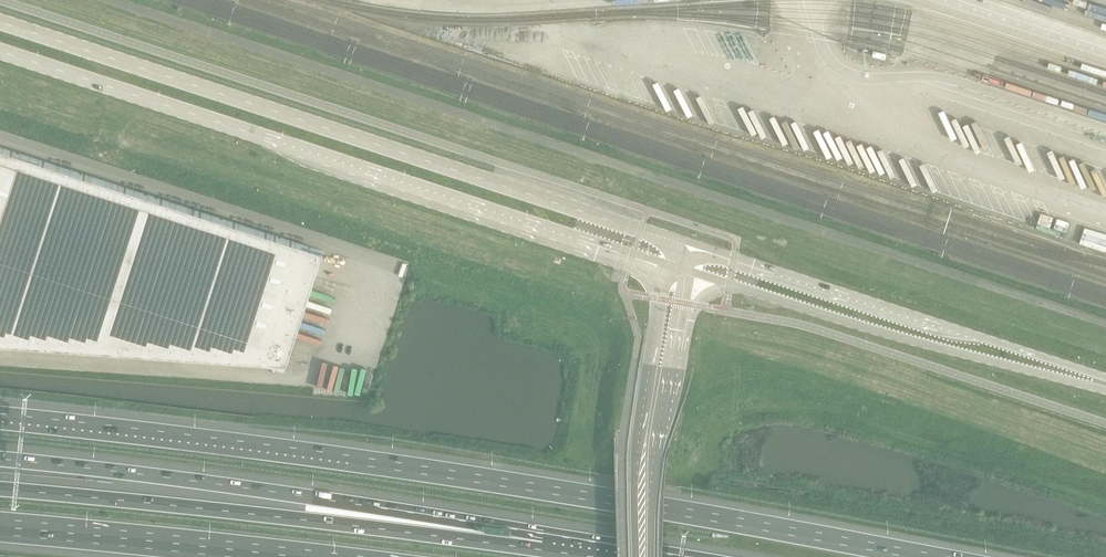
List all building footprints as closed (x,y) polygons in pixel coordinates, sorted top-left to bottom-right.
[(322,251),(0,148),(0,342),(265,360),(284,367),(286,362),(322,251)]
